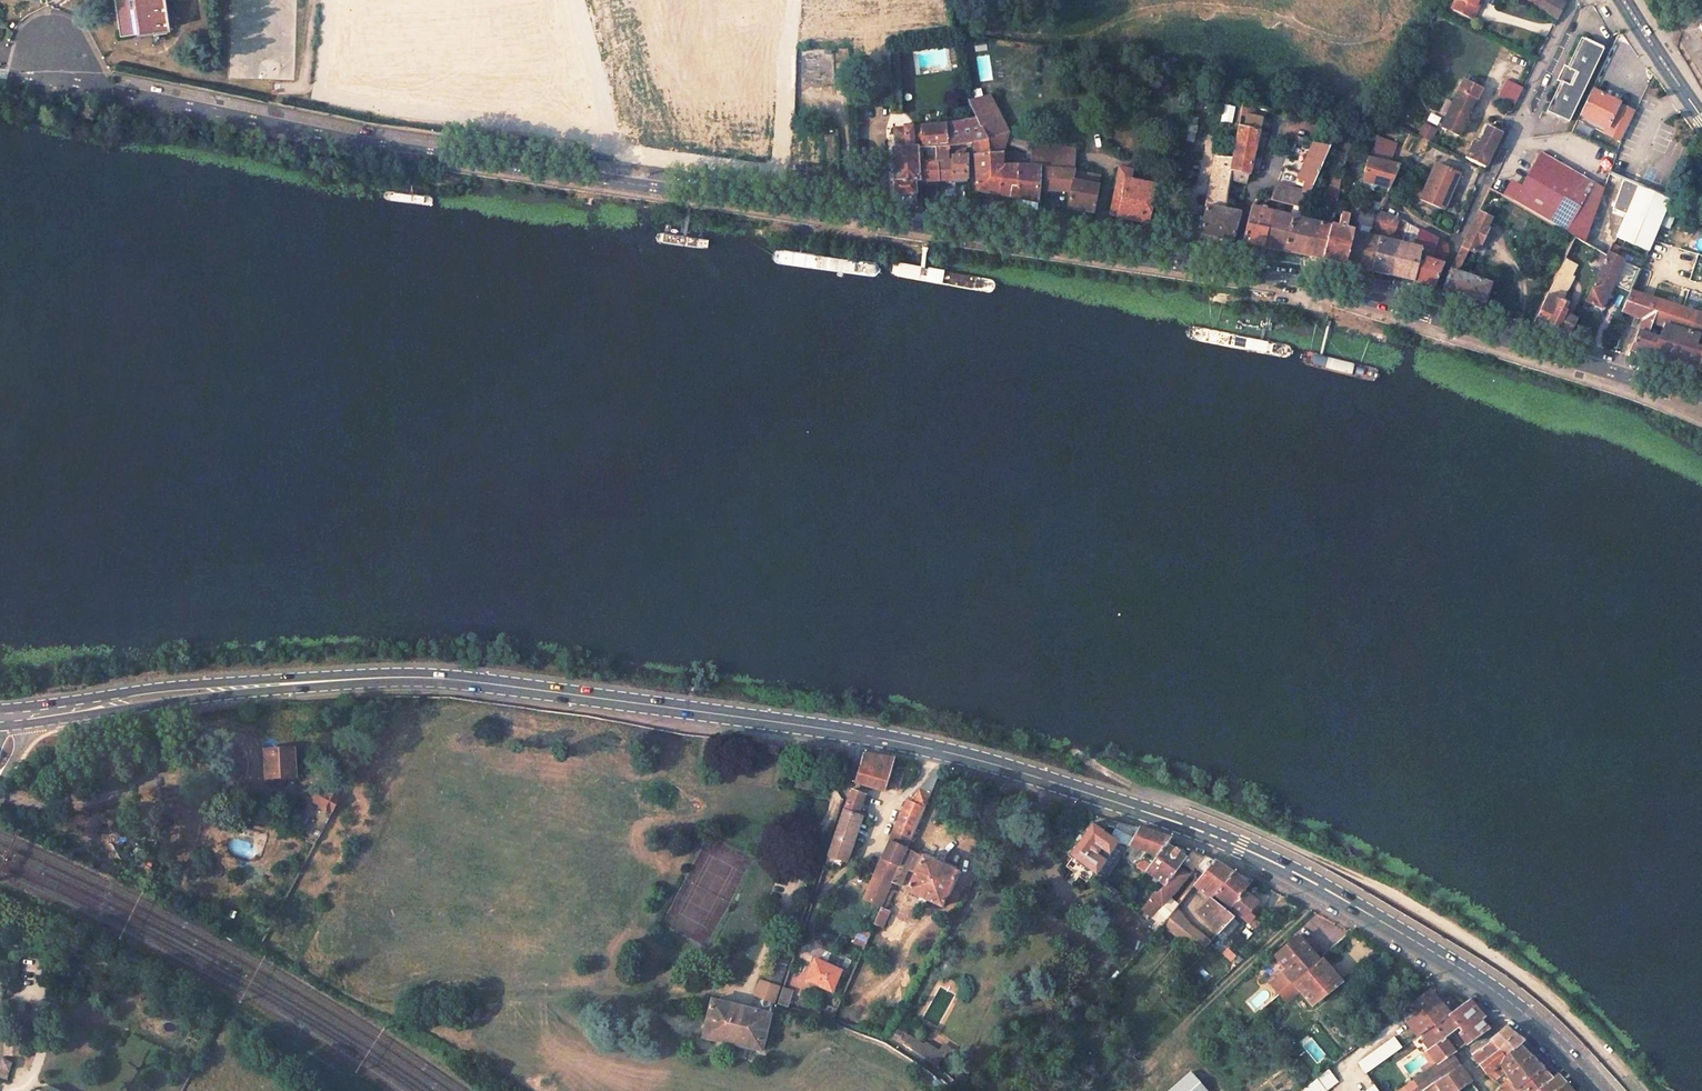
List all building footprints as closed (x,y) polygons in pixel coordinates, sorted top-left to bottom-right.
[(124,36),(172,29),(168,0),(120,0),(124,36)] [(1471,16),(1478,0),(1453,0),(1450,7),(1471,16)] [(1556,21),(1563,3),(1558,0),(1531,0),(1529,3),(1556,21)] [(267,91),(284,86),(299,76),(308,56),(306,34),(292,14),(275,5),(252,7),(234,19),(224,40),(223,59),(232,75),(248,88),(267,91)] [(1569,123),(1604,52),(1581,41),(1568,69),(1562,66),(1556,80),(1561,83),(1547,113),(1569,123)] [(821,68),(833,67),(832,54),(820,55),(821,68)] [(509,81),(508,72),(482,75),(483,84),(509,81)] [(1507,80),(1498,97),(1514,105),(1523,89),(1507,80)] [(1459,136),(1481,90),(1464,81),(1456,98),(1449,95),(1440,113),(1447,116),(1441,127),(1459,136)] [(1619,103),(1592,90),(1580,115),(1599,124),(1595,131),(1624,143),(1637,111),(1618,105),(1619,103)] [(1007,133),(988,96),(967,102),(975,120),(985,140),(990,154),(999,155),(1004,144),(1007,133)] [(1233,160),(1229,178),(1246,182),(1261,120),(1245,116),(1243,127),(1238,126),(1233,160)] [(1185,139),(1192,141),(1197,119),(1189,117),(1185,139)] [(971,122),(945,123),(945,145),(971,144),(971,142),(985,140),(975,120),(971,122)] [(1417,134),(1431,141),(1436,128),(1423,122),(1417,134)] [(919,142),(920,147),(933,146),(945,145),(945,123),(919,125),(919,142)] [(894,203),(916,207),(914,182),(910,148),(909,142),(919,142),(919,125),(893,127),(895,148),(892,148),(893,181),(894,203)] [(1465,158),(1484,167),(1501,133),(1486,126),(1478,143),(1473,140),(1465,158)] [(1031,137),(1009,129),(1007,133),(1004,144),(1030,152),(1031,145),(1031,137)] [(1327,146),(1348,152),(1349,146),(1330,141),(1332,137),(1324,135),(1320,145),(1312,143),(1298,178),(1311,184),(1327,146)] [(1390,159),(1396,142),(1375,135),(1369,151),(1390,159)] [(1029,167),(1030,160),(1016,158),(1010,166),(1000,166),(999,155),(990,154),(985,140),(971,142),(971,144),(976,191),(1008,196),(1008,185),(1016,185),(1016,167),(1029,167)] [(953,179),(952,173),(949,157),(946,157),(945,145),(933,146),(935,160),(937,180),(953,179)] [(1045,168),(1075,170),(1076,148),(1031,145),(1030,152),(1030,160),(1029,167),(1045,168)] [(615,163),(629,165),(631,149),(616,147),(615,163)] [(910,148),(914,182),(937,180),(935,160),(916,162),(914,147),(910,148)] [(952,173),(966,174),(966,155),(963,155),(963,149),(949,151),(949,157),(952,173)] [(1567,231),(1594,183),(1540,153),(1522,187),(1509,180),(1501,195),(1567,231)] [(1225,210),(1229,178),(1233,160),(1214,156),(1199,233),(1232,241),(1239,213),(1225,210)] [(1362,180),(1389,187),(1399,164),(1367,156),(1362,180)] [(1421,201),(1443,211),(1452,192),(1454,193),(1462,176),(1436,165),(1421,201)] [(1008,196),(1008,203),(1036,208),(1039,171),(1045,172),(1045,168),(1029,167),(1016,167),(1016,185),(1008,185),(1008,196)] [(1111,215),(1148,222),(1154,185),(1129,181),(1132,169),(1119,167),(1111,215)] [(1045,172),(1043,190),(1070,191),(1075,170),(1045,168),(1045,172)] [(1070,191),(1067,207),(1092,213),(1100,175),(1075,170),(1070,191)] [(1653,240),(1671,198),(1625,179),(1627,172),(1615,171),(1584,242),(1606,253),(1612,241),(1623,247),(1646,256),(1653,240)] [(1334,207),(1337,177),(1326,176),(1322,206),(1334,207)] [(1277,184),(1271,198),(1294,205),(1302,207),(1308,192),(1277,184)] [(1263,247),(1283,251),(1289,217),(1251,205),(1246,222),(1267,227),(1263,247)] [(1322,260),(1330,225),(1298,218),(1302,207),(1294,205),(1289,217),(1283,251),(1322,260)] [(1398,218),(1378,211),(1371,229),(1382,234),(1392,237),(1395,229),(1398,218)] [(1441,289),(1485,302),(1490,283),(1457,273),(1468,249),(1473,253),(1479,243),(1486,229),(1485,227),(1489,218),(1478,211),(1445,277),(1441,289)] [(1401,231),(1404,222),(1398,218),(1395,229),(1401,231)] [(1246,222),(1238,255),(1245,256),(1248,244),(1263,247),(1267,227),(1246,222)] [(1330,225),(1322,260),(1343,265),(1352,231),(1330,225)] [(1370,279),(1389,283),(1390,276),(1398,243),(1401,231),(1395,229),(1392,237),(1390,241),(1381,239),(1382,234),(1371,229),(1369,235),(1352,231),(1343,265),(1371,271),(1370,279)] [(1413,280),(1432,287),(1448,252),(1447,243),(1418,229),(1415,239),(1414,243),(1413,247),(1419,248),(1413,280)] [(1531,324),(1568,335),(1576,320),(1563,314),(1564,311),(1561,309),(1563,302),(1560,301),(1571,280),(1581,286),(1579,291),(1587,295),(1606,253),(1584,242),(1573,236),(1531,324)] [(1630,289),(1640,268),(1618,258),(1623,247),(1612,241),(1606,253),(1587,295),(1584,301),(1600,307),(1611,283),(1630,289)] [(1390,276),(1413,280),(1419,248),(1413,247),(1398,243),(1390,276)] [(1630,289),(1621,309),(1643,318),(1630,349),(1698,370),(1701,358),(1701,348),(1691,345),(1696,333),(1701,335),(1701,314),(1630,289)] [(777,748),(769,746),(768,753),(776,754),(777,748)] [(293,749),(264,750),(266,779),(274,778),(284,778),(295,777),(293,749)] [(864,754),(855,782),(885,791),(886,785),(899,790),(904,773),(891,769),(895,758),(864,754)] [(339,799),(320,788),(311,800),(321,806),(304,836),(316,842),(339,799)] [(829,854),(826,863),(841,868),(844,860),(848,862),(854,845),(851,843),(861,816),(859,815),(866,794),(852,789),(829,854)] [(880,865),(865,899),(882,907),(885,898),(890,888),(893,881),(907,848),(931,794),(920,789),(914,803),(907,800),(880,865)] [(1022,793),(1018,800),(1027,803),(1029,795),(1022,793)] [(1092,824),(1070,855),(1073,858),(1094,873),(1106,882),(1128,845),(1139,827),(1119,822),(1109,836),(1092,824)] [(1139,827),(1128,845),(1158,855),(1167,844),(1170,840),(1171,838),(1139,827)] [(1166,885),(1187,858),(1192,850),(1182,845),(1170,840),(1167,844),(1158,855),(1145,872),(1165,886),(1166,885)] [(907,848),(893,881),(902,885),(910,868),(916,871),(907,890),(941,906),(960,868),(925,851),(923,855),(907,848)] [(1155,892),(1142,909),(1163,926),(1175,910),(1168,904),(1190,875),(1198,881),(1215,860),(1192,850),(1166,885),(1165,886),(1156,893),(1155,892)] [(1073,858),(1067,866),(1088,882),(1094,873),(1073,858)] [(1198,881),(1194,886),(1210,899),(1198,911),(1218,935),(1235,917),(1212,899),(1215,895),(1234,873),(1215,860),(1198,881)] [(1234,873),(1215,895),(1230,907),(1245,890),(1249,885),(1234,873)] [(968,877),(960,891),(966,894),(974,880),(968,877)] [(1112,887),(1108,892),(1121,903),(1126,897),(1112,887)] [(890,888),(885,898),(890,901),(895,890),(890,888)] [(1245,890),(1230,907),(1247,922),(1255,929),(1269,913),(1258,904),(1259,902),(1245,890)] [(881,908),(875,923),(883,927),(890,912),(881,908)] [(1175,910),(1163,926),(1170,931),(1182,917),(1175,910)] [(1182,917),(1170,931),(1175,935),(1186,922),(1182,917)] [(1235,917),(1218,935),(1224,941),(1241,924),(1235,917)] [(1186,922),(1175,935),(1200,954),(1211,942),(1186,922)] [(1298,935),(1275,956),(1286,968),(1282,971),(1287,977),(1293,983),(1320,959),(1298,935)] [(935,949),(929,960),(936,964),(942,953),(935,949)] [(789,957),(780,954),(777,962),(786,965),(789,957)] [(1293,983),(1280,994),(1288,1003),(1300,992),(1314,1007),(1343,981),(1322,957),(1320,959),(1293,983)] [(816,959),(807,980),(833,991),(842,970),(816,959)] [(777,962),(773,961),(765,978),(780,982),(786,965),(777,962)] [(1282,971),(1270,982),(1275,988),(1287,977),(1282,971)] [(765,978),(762,977),(755,995),(776,998),(780,982),(765,978)] [(1287,977),(1275,988),(1280,994),(1293,983),(1287,977)] [(1427,978),(1420,984),(1427,993),(1432,990),(1438,985),(1427,978)] [(1427,993),(1413,1005),(1416,1009),(1419,1013),(1406,1022),(1417,1036),(1419,1035),(1433,1025),(1434,1026),(1452,1013),(1435,994),(1432,990),(1427,993)] [(782,995),(779,1004),(785,1006),(789,997),(782,995)] [(772,1014),(709,999),(699,1037),(763,1052),(772,1014)] [(1433,1025),(1419,1035),(1429,1048),(1426,1051),(1437,1065),(1452,1054),(1456,1052),(1445,1036),(1458,1026),(1461,1031),(1459,1034),(1466,1044),(1489,1029),(1481,1019),(1485,1017),(1470,999),(1468,1002),(1452,1013),(1434,1026),(1433,1025)] [(829,1007),(824,1017),(833,1019),(837,1010),(829,1007)] [(893,1024),(887,1035),(898,1042),(905,1032),(893,1024)] [(1506,1027),(1491,1040),(1492,1041),(1500,1049),(1505,1056),(1523,1042),(1524,1041),(1515,1034),(1506,1027)] [(905,1032),(898,1042),(904,1046),(911,1036),(905,1032)] [(22,1037),(6,1036),(4,1054),(13,1054),(20,1055),(22,1037)] [(911,1036),(904,1046),(931,1063),(939,1050),(927,1042),(926,1045),(911,1036)] [(1394,1037),(1359,1063),(1366,1073),(1402,1047),(1394,1037)] [(1491,1040),(1479,1049),(1481,1051),(1492,1041),(1491,1040)] [(1481,1051),(1474,1056),(1480,1065),(1500,1049),(1492,1041),(1481,1051)] [(945,1044),(940,1051),(945,1054),(943,1057),(947,1059),(953,1049),(945,1044)] [(1508,1059),(1487,1074),(1495,1082),(1505,1073),(1511,1083),(1515,1090),(1545,1070),(1520,1045),(1505,1056),(1508,1059)] [(1500,1049),(1480,1065),(1487,1074),(1508,1059),(1505,1056),(1500,1049)] [(939,1050),(931,1063),(937,1067),(943,1057),(945,1054),(939,1050)] [(13,1054),(4,1054),(3,1059),(10,1063),(13,1054)] [(1414,1081),(1421,1090),(1424,1090),(1461,1066),(1452,1054),(1437,1065),(1414,1081)] [(3,1059),(0,1071),(0,1077),(5,1078),(10,1063),(3,1059)] [(1424,1090),(1459,1090),(1472,1081),(1461,1066),(1424,1090)] [(1302,1090),(1326,1090),(1327,1090),(1338,1082),(1329,1070),(1317,1079),(1302,1090)] [(1501,1090),(1499,1090),(1536,1090),(1553,1078),(1545,1070),(1515,1090),(1511,1083),(1501,1090)] [(1170,1090),(1208,1090),(1191,1072),(1170,1090)] [(1536,1090),(1557,1090),(1566,1084),(1558,1074),(1557,1075),(1553,1078),(1536,1090)] [(1414,1081),(1399,1090),(1421,1090),(1414,1081)]
